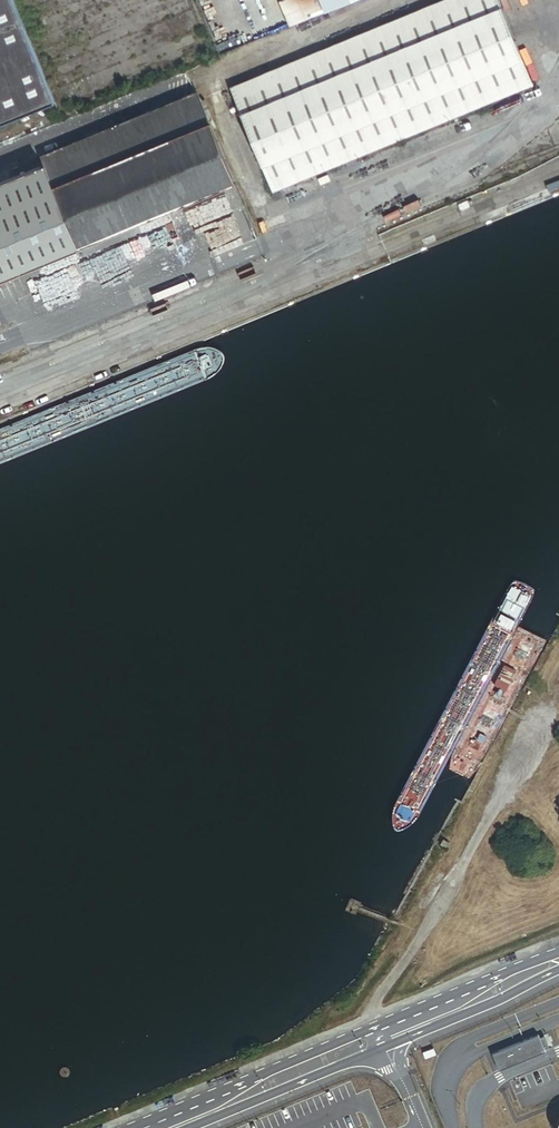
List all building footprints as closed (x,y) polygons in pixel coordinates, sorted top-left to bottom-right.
[(59,107),(16,0),(0,0),(0,130),(59,107)] [(234,90),(275,192),(536,85),(501,0),(454,0),(234,90)] [(283,3),(293,27),(359,0),(291,0),(283,3)] [(0,185),(0,281),(238,183),(204,101),(0,185)] [(546,1053),(538,1034),(490,1052),(498,1072),(546,1053)]
